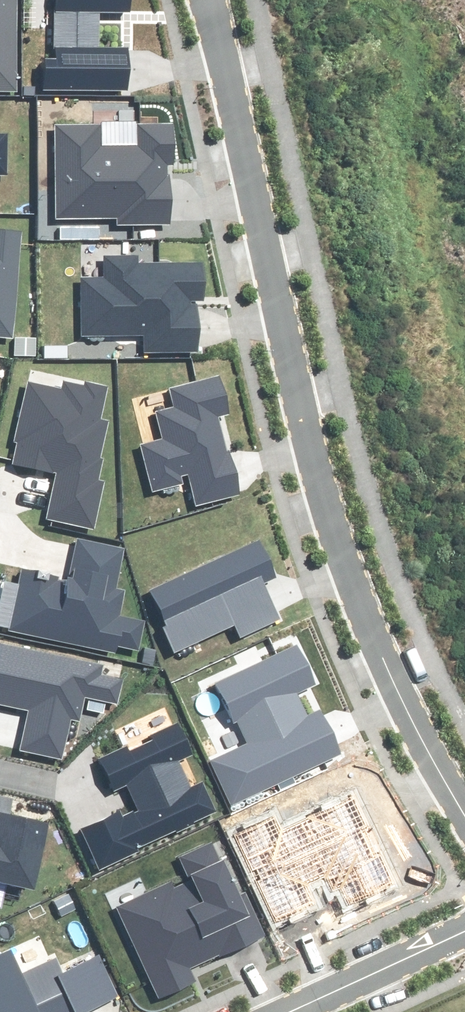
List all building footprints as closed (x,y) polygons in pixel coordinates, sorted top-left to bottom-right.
[(16,91),(15,0),(0,0),(0,91),(16,91)] [(45,88),(128,89),(128,49),(98,48),(98,12),(129,12),(129,0),(56,0),(55,59),(45,59),(45,88)] [(139,124),(55,125),(56,218),(119,217),(119,223),(169,223),(169,163),(174,163),(173,124),(139,124)] [(12,338),(21,232),(0,230),(0,337),(12,338)] [(103,278),(81,278),(82,335),(145,335),(145,350),(197,350),(197,299),(204,299),(203,263),(137,263),(137,256),(103,257),(103,278)] [(228,412),(219,376),(171,387),(177,408),(156,413),(163,441),(143,446),(154,491),(192,481),(197,505),(240,495),(230,451),(225,452),(216,415),(228,412)] [(62,389),(27,382),(15,443),(18,443),(14,464),(57,473),(48,519),(94,528),(103,482),(98,481),(103,458),(100,458),(107,422),(101,421),(108,386),(86,382),(85,386),(63,382),(62,389)] [(115,589),(123,549),(78,540),(71,579),(23,570),(11,629),(116,650),(117,646),(137,650),(143,620),(120,616),(124,591),(115,589)] [(260,542),(150,592),(165,626),(164,627),(174,650),(235,623),(237,626),(242,636),(279,619),(262,581),(276,575),(260,542)] [(0,645),(0,704),(29,709),(21,750),(62,758),(69,720),(79,722),(84,696),(115,703),(120,680),(100,676),(102,665),(0,645)] [(298,646),(216,684),(244,745),(211,760),(230,803),(341,753),(322,710),(306,717),(295,693),(315,684),(298,646)] [(192,754),(179,726),(100,762),(113,791),(127,785),(136,805),(121,812),(82,830),(99,868),(138,851),(137,848),(175,830),(176,832),(215,814),(201,783),(187,789),(174,761),(192,754)] [(0,796),(0,882),(34,889),(48,824),(9,816),(12,799),(0,796)] [(276,817),(235,835),(274,923),(337,895),(344,910),(393,888),(353,797),(281,829),(276,817)] [(189,876),(117,908),(158,1000),(197,983),(190,968),(263,935),(229,858),(219,862),(212,846),(181,859),(189,876)] [(0,956),(0,1011),(84,1011),(116,998),(98,959),(62,974),(56,959),(21,974),(11,951),(0,956)]
